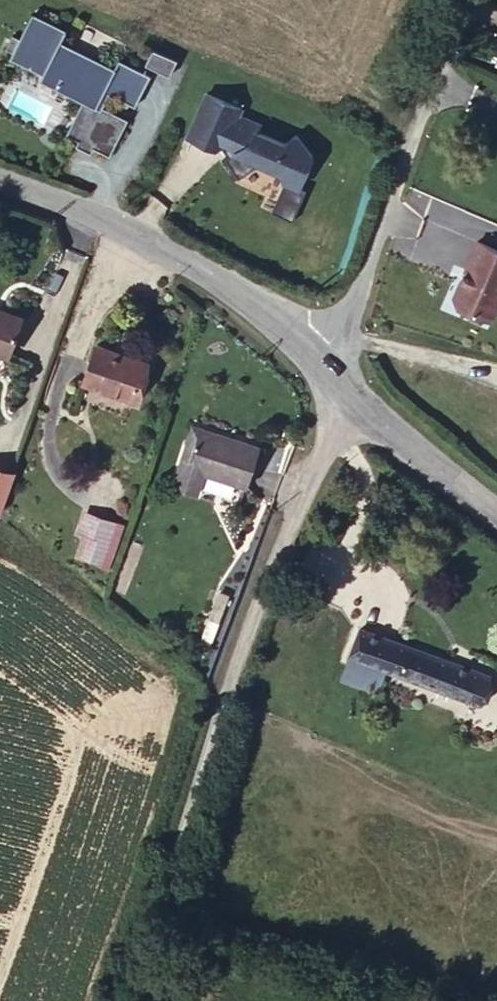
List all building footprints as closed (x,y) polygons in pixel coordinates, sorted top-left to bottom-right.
[(132,108),(149,76),(116,58),(110,69),(57,41),(63,29),(29,12),(6,55),(37,71),(34,78),(79,101),(62,135),(74,141),(71,147),(86,155),(89,150),(100,156),(108,141),(113,143),(124,122),(93,105),(101,91),(132,108)] [(145,66),(169,77),(176,61),(152,50),(145,66)] [(242,106),(208,90),(188,133),(216,146),(221,145),(227,155),(224,157),(238,178),(261,163),(282,172),(284,182),(271,211),(292,221),(307,189),(299,186),(313,155),(296,134),(285,143),(257,130),(260,122),(239,113),(242,106)] [(480,242),(457,299),(460,306),(495,321),(496,316),(496,249),(480,242)] [(0,317),(0,356),(12,359),(23,323),(0,317)] [(150,360),(99,345),(88,384),(138,399),(150,360)] [(200,454),(208,429),(197,425),(190,449),(200,454)] [(266,449),(208,429),(200,454),(190,449),(179,484),(203,492),(209,471),(254,486),(266,449)] [(5,520),(17,481),(0,476),(0,518),(5,520)] [(102,560),(111,523),(84,515),(79,533),(89,536),(86,556),(102,560)] [(120,526),(111,523),(102,560),(111,562),(120,526)] [(231,598),(219,594),(201,635),(212,641),(231,598)] [(492,672),(358,628),(347,659),(481,702),(492,672)]
